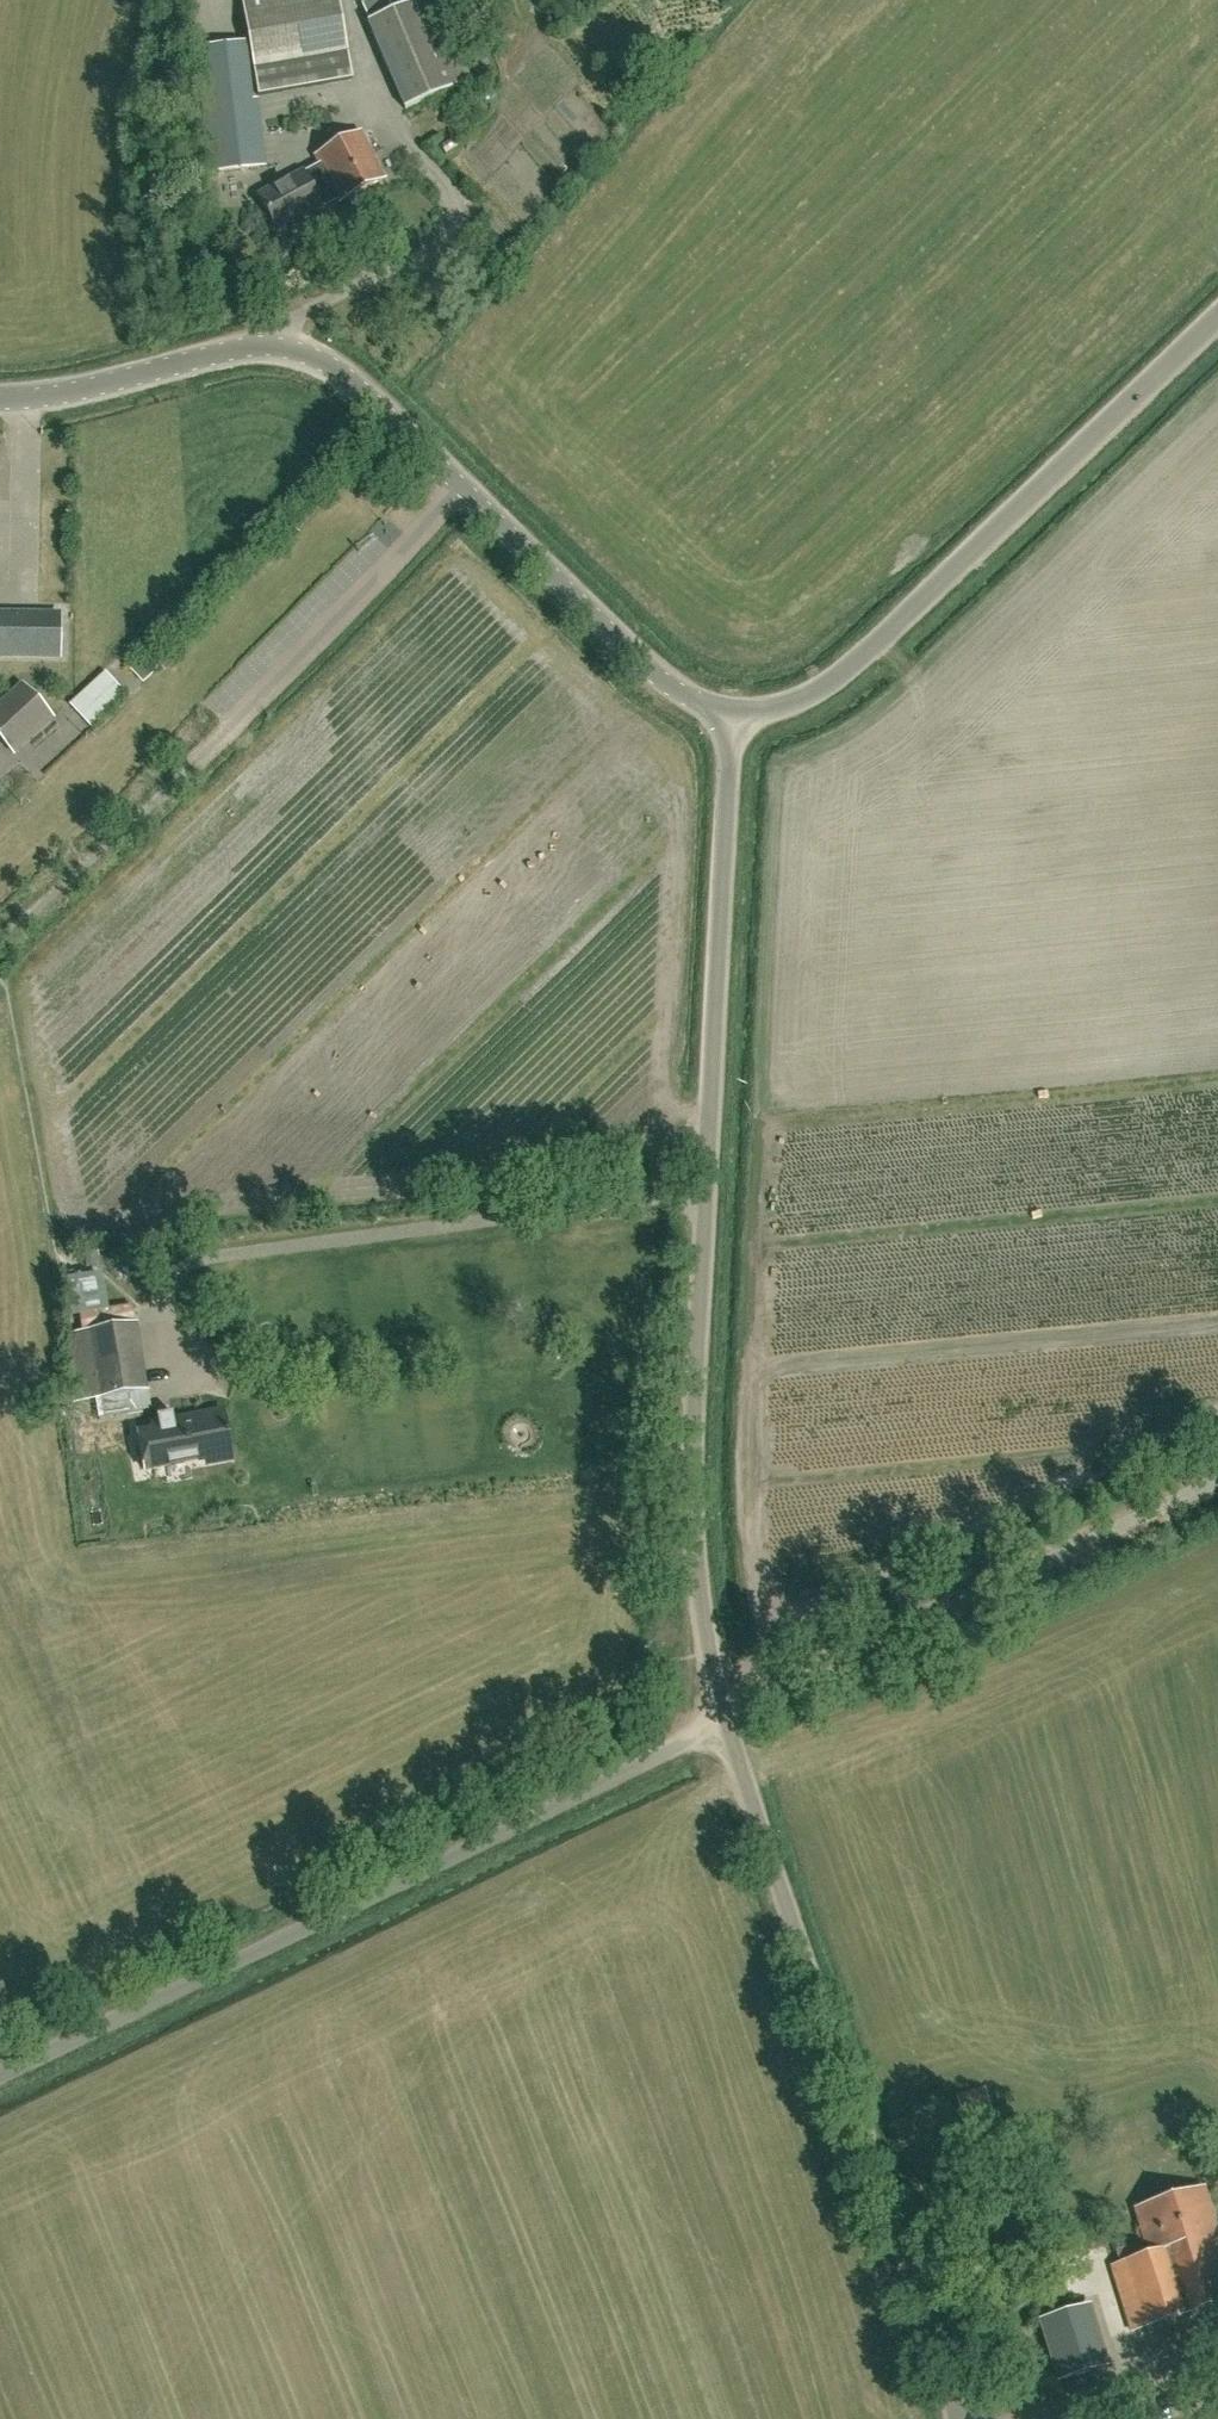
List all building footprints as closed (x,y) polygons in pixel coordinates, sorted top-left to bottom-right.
[(258,95),(352,78),(338,0),(241,0),(258,95)] [(471,82),(436,0),(418,0),(367,22),(405,110),(471,82)] [(208,160),(216,199),(243,194),(242,186),(272,180),(267,166),(258,169),(245,48),(196,54),(208,160)] [(316,156),(320,165),(259,198),(277,231),(322,207),(321,206),(338,197),(341,203),(385,180),(360,133),(316,156)] [(59,657),(60,615),(0,614),(0,657),(59,657)] [(91,730),(127,698),(106,674),(70,707),(91,730)] [(47,712),(22,686),(0,706),(0,739),(8,747),(47,712)] [(71,1402),(95,1398),(98,1418),(152,1409),(138,1322),(61,1335),(71,1402)] [(138,1432),(145,1469),(207,1458),(200,1420),(183,1423),(182,1417),(152,1422),(153,1429),(138,1432)] [(956,2095),(963,2123),(992,2114),(985,2086),(956,2095)] [(1205,2186),(1134,2208),(1148,2255),(1112,2266),(1132,2330),(1217,2303),(1217,2228),(1205,2186)] [(1107,2365),(1089,2306),(1041,2320),(1059,2380),(1107,2365)]
